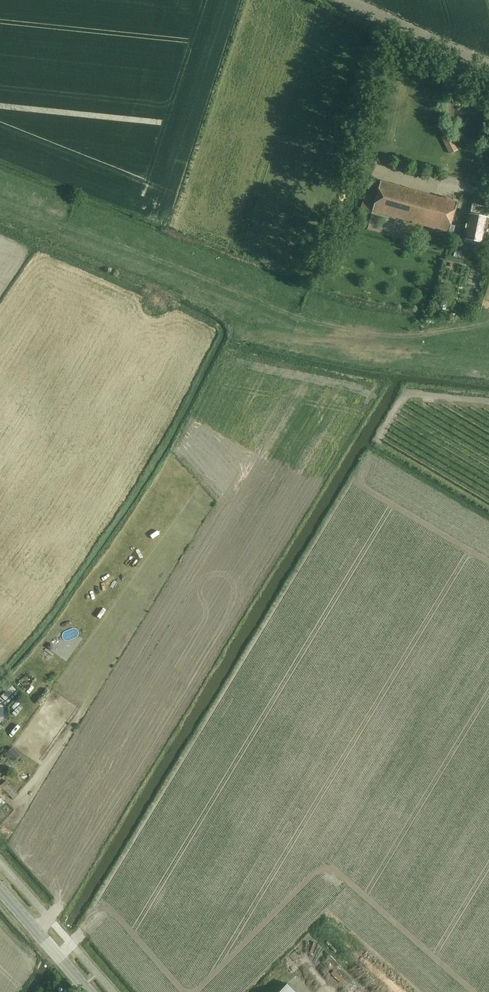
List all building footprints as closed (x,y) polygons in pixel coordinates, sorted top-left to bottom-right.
[(455,125),(448,128),(456,145),(463,141),(455,125)] [(448,154),(456,150),(449,135),(440,139),(448,154)] [(379,181),(378,185),(368,182),(360,207),(448,232),(456,203),(379,181)] [(486,218),(488,208),(471,204),(470,214),(468,214),(463,238),(483,242),(488,218),(486,218)] [(488,313),(488,311),(486,309),(481,316),(485,319),(488,313)] [(17,680),(22,674),(15,669),(10,674),(17,680)] [(18,752),(21,756),(31,750),(22,738),(1,753),(6,761),(18,752)] [(14,818),(12,825),(17,827),(20,820),(14,818)] [(287,984),(295,991),(369,991),(323,947),(295,976),(287,984)]
